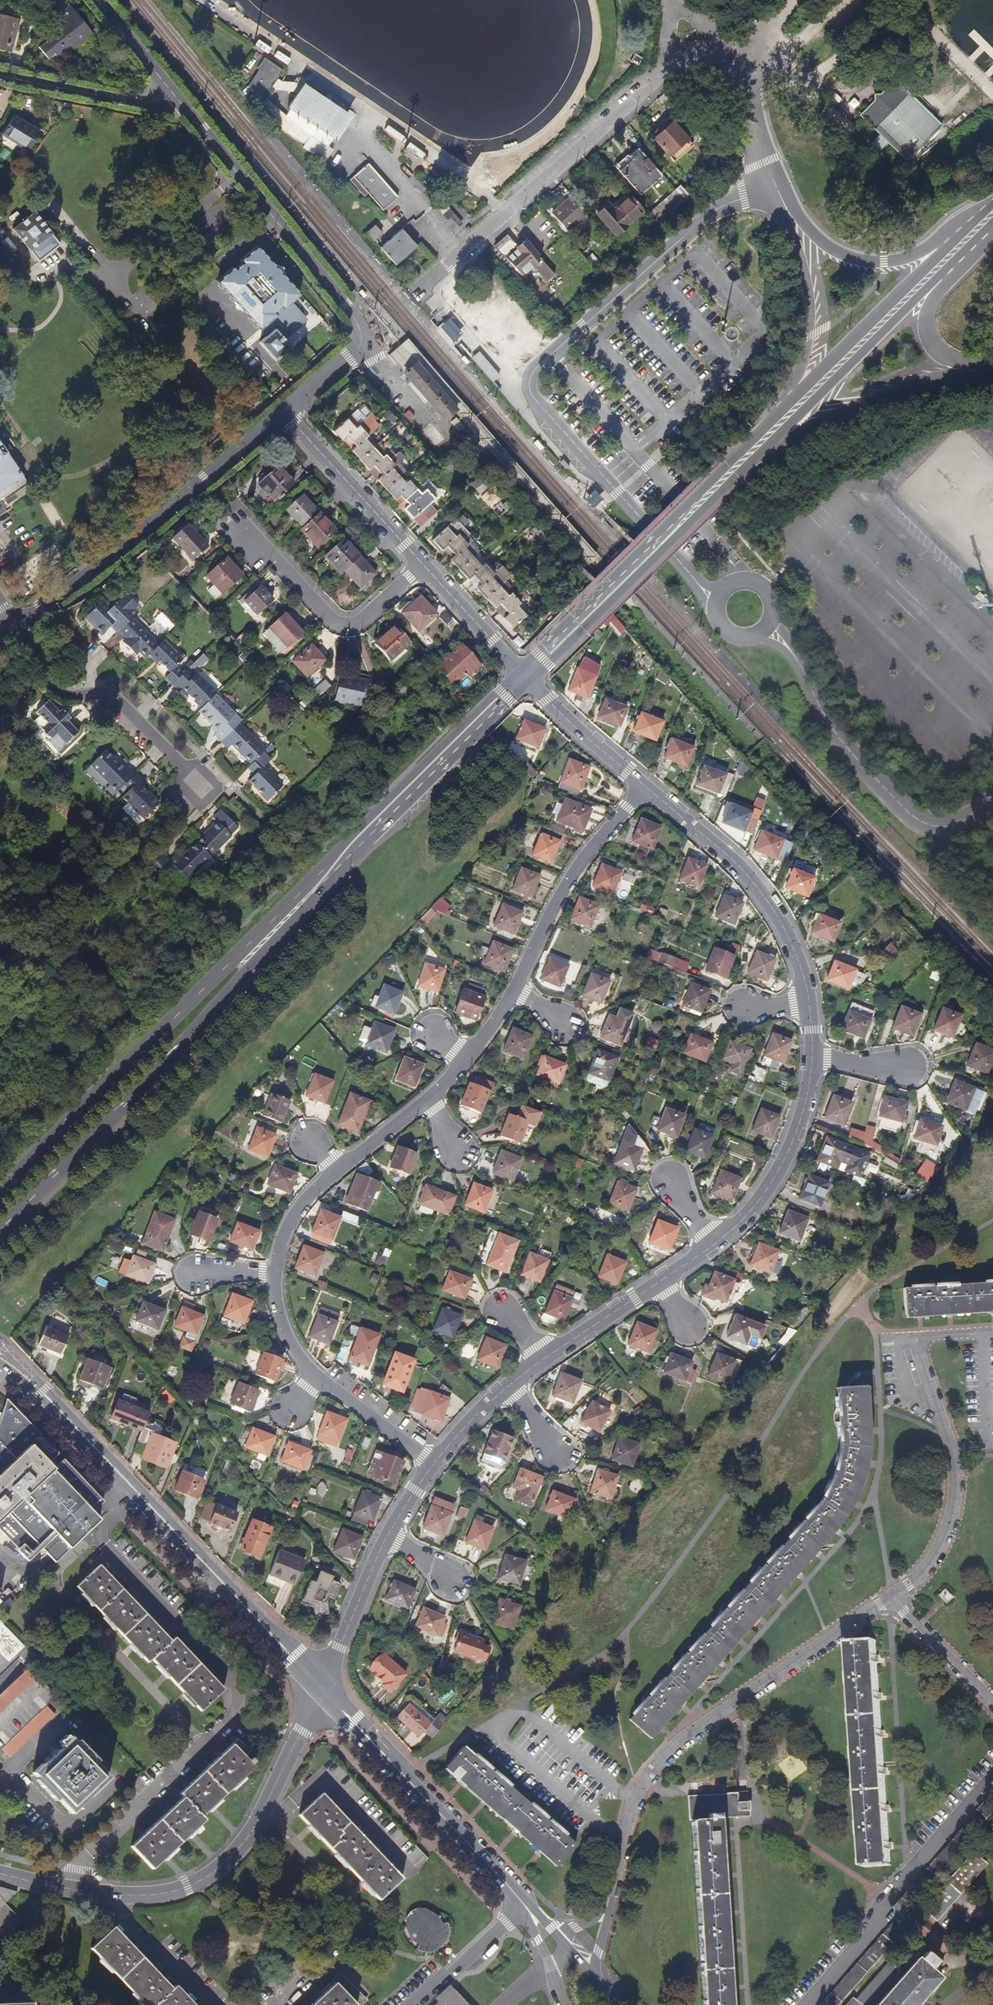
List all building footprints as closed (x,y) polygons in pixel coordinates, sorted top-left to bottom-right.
[(754,0),(736,0),(744,9),(754,0)] [(82,32),(88,27),(71,6),(57,17),(58,19),(53,23),(62,34),(57,38),(53,33),(47,38),(48,39),(39,46),(50,59),(56,54),(59,56),(85,36),(82,32)] [(11,52),(19,20),(0,14),(0,49),(11,52)] [(93,34),(88,27),(82,32),(85,36),(59,56),(61,60),(93,34)] [(635,54),(631,61),(638,65),(642,58),(635,54)] [(274,84),(278,78),(283,70),(265,58),(258,68),(260,70),(249,86),(265,97),(274,84)] [(282,81),(278,78),(274,84),(277,87),(294,91),(298,94),(304,85),(309,77),(304,74),(296,85),(282,81)] [(304,85),(298,94),(288,109),(290,111),(286,117),(279,127),(305,145),(303,148),(325,163),(333,150),(328,147),(333,139),(335,141),(352,116),(304,85)] [(286,117),(265,97),(258,107),(279,127),(286,117)] [(64,111),(70,104),(63,102),(61,105),(61,110),(64,111)] [(902,169),(945,138),(927,112),(896,134),(898,136),(887,144),(895,154),(892,155),(902,169)] [(0,123),(0,130),(14,138),(11,142),(23,149),(25,145),(29,147),(40,131),(12,114),(8,120),(3,117),(0,123)] [(650,135),(652,139),(673,120),(671,117),(650,135)] [(694,144),(673,120),(652,139),(673,162),(694,144)] [(631,160),(618,171),(640,195),(661,176),(637,148),(628,156),(631,160)] [(614,166),(618,171),(631,160),(628,156),(627,155),(614,166)] [(383,210),(398,198),(368,164),(351,180),(365,196),(368,193),(383,210)] [(630,194),(628,192),(612,205),(614,207),(630,194)] [(644,210),(630,194),(614,207),(612,205),(609,202),(596,213),(615,235),(644,210)] [(587,213),(572,196),(552,213),(567,230),(587,213)] [(594,211),(596,213),(609,202),(607,199),(594,211)] [(436,204),(434,206),(447,220),(451,217),(459,227),(463,223),(448,206),(445,209),(439,202),(436,204)] [(39,261),(60,244),(35,211),(13,229),(39,261)] [(374,240),(382,233),(376,226),(368,233),(374,240)] [(408,251),(410,253),(417,247),(402,229),(381,247),(394,263),(408,251)] [(544,284),(554,275),(540,260),(541,259),(525,240),(523,240),(516,246),(507,235),(494,245),(521,276),(533,266),(544,277),(541,280),(544,284)] [(290,302),(300,293),(257,246),(218,281),(261,329),(263,326),(269,333),(260,342),(275,358),(289,345),(283,338),(304,318),(290,302)] [(396,265),(410,253),(408,251),(394,263),(396,265)] [(592,253),(587,258),(596,269),(602,264),(592,253)] [(445,326),(443,328),(454,340),(455,338),(461,334),(451,322),(445,326)] [(398,364),(405,372),(407,370),(412,367),(414,365),(416,362),(423,370),(431,379),(457,409),(455,411),(490,451),(515,479),(569,540),(580,553),(589,564),(599,555),(408,338),(401,344),(389,354),(398,364)] [(446,419),(455,411),(457,409),(431,379),(423,370),(416,362),(414,365),(412,367),(407,370),(405,372),(407,375),(416,385),(419,389),(430,401),(446,419)] [(366,417),(371,412),(363,403),(358,408),(366,417)] [(349,443),(352,441),(369,426),(375,420),(377,418),(371,412),(366,417),(358,408),(351,415),(333,431),(343,441),(345,439),(349,443)] [(452,421),(459,429),(464,425),(457,417),(452,421)] [(360,460),(378,444),(369,435),(373,431),(379,425),(375,420),(369,426),(352,441),(356,446),(353,448),(351,450),(360,460)] [(23,474),(0,442),(0,503),(29,483),(23,474)] [(374,465),(378,470),(395,454),(390,449),(387,451),(379,442),(378,444),(360,460),(369,470),(374,465)] [(386,488),(400,476),(403,473),(395,464),(400,460),(395,454),(378,470),(382,475),(377,479),(386,488)] [(373,474),(378,470),(374,465),(369,470),(373,474)] [(275,501),(294,485),(277,466),(270,471),(268,468),(262,473),(265,477),(258,482),(275,501)] [(378,470),(373,474),(377,479),(382,475),(378,470)] [(483,473),(471,484),(480,493),(492,483),(483,473)] [(400,495),(404,499),(417,487),(409,479),(406,482),(400,476),(386,488),(395,499),(400,495)] [(427,488),(422,483),(417,487),(421,493),(427,488)] [(421,493),(417,487),(404,499),(399,503),(413,518),(430,503),(435,498),(427,488),(421,493)] [(594,492),(586,500),(594,509),(603,501),(594,492)] [(303,527),(319,513),(303,495),(287,509),(303,527)] [(395,499),(399,503),(404,499),(400,495),(395,499)] [(507,500),(494,511),(502,519),(509,511),(508,509),(512,505),(507,500)] [(430,503),(413,518),(421,527),(438,511),(430,503)] [(303,527),(301,529),(317,547),(333,532),(324,523),(326,521),(319,513),(303,527)] [(446,554),(448,553),(450,550),(467,535),(469,533),(455,519),(432,540),(446,554)] [(192,560),(207,546),(188,525),(173,539),(192,560)] [(542,533),(538,537),(544,543),(548,539),(542,533)] [(459,569),(473,556),(478,551),(470,542),(471,540),(467,535),(450,550),(455,555),(452,558),(450,559),(459,569)] [(342,574),(345,571),(360,557),(344,541),(326,557),(342,574)] [(477,579),(493,566),(488,560),(482,565),(473,556),(459,569),(468,579),(473,575),(477,579)] [(375,574),(360,557),(345,571),(361,588),(375,574)] [(216,599),(242,575),(227,558),(207,577),(215,586),(209,591),(216,599)] [(486,599),(500,586),(492,576),(495,573),(497,571),(493,566),(477,579),(482,584),(477,589),(486,599)] [(507,579),(499,570),(497,571),(495,573),(492,576),(500,586),(503,583),(506,580),(507,579)] [(468,579),(472,584),(477,579),(473,575),(468,579)] [(477,579),(472,584),(477,589),(482,584),(477,579)] [(499,613),(504,609),(517,597),(522,592),(518,587),(515,590),(506,580),(503,583),(500,586),(486,599),(499,613)] [(19,597),(27,593),(22,584),(14,589),(19,597)] [(255,586),(245,595),(248,598),(259,589),(255,586)] [(261,587),(259,589),(248,598),(245,595),(238,601),(242,604),(245,601),(257,614),(272,600),(261,587)] [(118,633),(120,631),(133,618),(138,613),(135,610),(138,606),(126,594),(111,609),(103,601),(86,618),(103,634),(111,626),(118,633)] [(419,631),(437,615),(421,596),(402,612),(419,631)] [(508,613),(503,617),(513,628),(526,615),(518,606),(521,602),(517,597),(504,609),(508,613)] [(499,613),(503,617),(508,613),(504,609),(499,613)] [(263,634),(280,653),(302,633),(285,614),(263,634)] [(140,652),(146,658),(150,655),(159,645),(133,618),(120,631),(127,638),(132,643),(128,647),(137,655),(140,652)] [(390,661),(404,648),(410,642),(395,626),(375,644),(390,661)] [(241,646),(246,641),(249,639),(243,633),(236,640),(241,646)] [(167,638),(164,641),(184,660),(186,657),(167,638)] [(11,641),(9,642),(13,650),(19,647),(15,642),(11,641)] [(184,660),(164,641),(159,645),(150,655),(159,663),(160,662),(171,672),(166,677),(173,685),(183,674),(176,667),(184,660)] [(246,641),(241,646),(246,651),(251,647),(246,641)] [(6,655),(13,651),(8,642),(4,645),(1,647),(6,655)] [(454,685),(465,674),(475,665),(467,656),(469,653),(462,644),(437,667),(454,685)] [(293,662),(307,676),(324,661),(310,646),(293,662)] [(406,651),(404,648),(390,661),(393,664),(406,651)] [(480,666),(469,653),(467,656),(475,665),(465,674),(468,677),(480,666)] [(203,654),(195,662),(198,665),(200,667),(208,659),(203,654)] [(654,662),(647,654),(642,659),(648,667),(654,662)] [(569,691),(587,698),(601,666),(584,658),(579,671),(577,670),(569,691)] [(192,671),(198,665),(195,662),(189,669),(192,671)] [(669,678),(660,668),(656,679),(665,685),(669,678)] [(196,676),(192,672),(189,669),(183,674),(173,685),(180,692),(183,689),(196,701),(195,702),(201,709),(215,695),(216,694),(197,674),(196,676)] [(360,709),(365,710),(368,697),(363,696),(366,682),(342,677),(337,701),(348,703),(347,705),(355,706),(356,704),(361,705),(360,709)] [(320,697),(331,687),(324,680),(313,690),(320,697)] [(388,699),(384,686),(378,689),(382,701),(388,699)] [(240,724),(242,722),(215,695),(201,709),(199,711),(214,726),(219,731),(217,733),(215,735),(222,742),(240,724)] [(306,697),(301,701),(307,707),(311,702),(306,697)] [(598,718),(619,727),(627,708),(605,699),(598,718)] [(50,701),(37,713),(39,716),(48,726),(43,730),(52,739),(57,734),(66,744),(79,732),(68,721),(70,718),(63,710),(60,712),(50,701)] [(633,732),(655,741),(663,723),(641,714),(633,732)] [(516,739),(538,748),(542,738),(545,739),(548,731),(524,721),(516,739)] [(264,753),(266,751),(240,724),(222,742),(229,748),(233,745),(252,765),(264,753)] [(66,744),(57,734),(52,739),(49,741),(58,751),(66,744)] [(664,758),(686,767),(694,749),(671,739),(664,758)] [(114,796),(124,786),(136,774),(129,767),(125,771),(106,751),(91,766),(110,785),(107,788),(114,796)] [(264,753),(252,765),(248,768),(256,775),(250,781),(262,794),(261,795),(268,802),(283,787),(264,768),(271,761),(264,753)] [(566,790),(577,794),(578,789),(580,790),(589,768),(569,760),(560,782),(568,785),(566,790)] [(524,770),(532,779),(537,774),(528,766),(524,770)] [(725,797),(733,776),(726,773),(725,776),(703,767),(696,785),(725,797)] [(140,822),(143,819),(158,804),(142,787),(145,784),(136,774),(124,786),(129,791),(122,798),(127,803),(124,806),(123,805),(121,807),(121,809),(123,812),(124,811),(135,822),(134,823),(136,826),(138,826),(141,823),(140,822)] [(591,810),(573,802),(566,799),(557,821),(564,824),(582,832),(591,810)] [(752,835),(758,820),(750,817),(751,813),(730,805),(723,823),(752,835)] [(217,822),(197,842),(211,856),(231,836),(230,835),(238,827),(221,811),(214,818),(217,822)] [(636,853),(649,858),(661,828),(641,820),(632,844),(638,846),(636,853)] [(551,825),(549,829),(555,832),(562,834),(564,830),(551,825)] [(549,829),(540,826),(537,833),(540,834),(532,855),(550,863),(556,850),(559,851),(565,836),(562,834),(555,832),(549,829)] [(785,863),(793,844),(761,832),(754,850),(785,863)] [(211,856),(197,842),(181,857),(178,853),(170,861),(171,862),(166,867),(173,875),(178,869),(188,879),(211,856)] [(170,861),(163,853),(151,865),(159,872),(170,861)] [(679,880),(698,888),(707,866),(688,858),(679,880)] [(593,887),(612,895),(621,873),(601,865),(593,887)] [(513,890),(530,897),(539,876),(521,869),(513,890)] [(785,888),(807,897),(814,879),(793,870),(785,888)] [(162,891),(155,897),(164,906),(171,900),(162,891)] [(716,917),(734,925),(743,903),(725,896),(716,917)] [(570,920),(590,928),(599,906),(579,898),(570,920)] [(497,933),(511,939),(513,935),(514,935),(523,913),(502,905),(494,927),(499,929),(497,933)] [(811,934),(832,943),(839,924),(814,914),(812,920),(815,921),(811,934)] [(484,964),(503,972),(512,950),(493,942),(484,964)] [(706,971),(725,978),(734,956),(715,948),(706,971)] [(747,973),(766,981),(775,959),(756,952),(747,973)] [(661,954),(658,962),(659,962),(671,967),(674,959),(661,954)] [(851,983),(855,971),(850,969),(852,964),(834,956),(828,970),(831,972),(827,981),(849,989),(851,983)] [(541,979),(560,987),(568,965),(550,958),(541,979)] [(658,962),(652,960),(650,967),(656,969),(659,962),(658,962)] [(418,987),(437,993),(444,971),(424,965),(418,987)] [(865,975),(855,971),(851,983),(860,986),(865,975)] [(582,996),(600,1004),(609,982),(591,975),(582,996)] [(689,1012),(696,1015),(698,1011),(701,1013),(710,991),(691,984),(683,1005),(690,1008),(689,1012)] [(470,985),(467,992),(481,997),(483,990),(470,985)] [(376,1008),(395,1015),(403,994),(384,986),(376,1008)] [(573,991),(566,988),(563,996),(571,999),(573,991)] [(481,997),(467,992),(463,991),(455,1013),(476,1021),(479,1012),(481,1012),(486,1001),(484,1000),(484,998),(481,997)] [(863,1039),(874,1012),(852,1003),(849,1012),(841,1030),(863,1039)] [(892,1029),(911,1036),(920,1014),(901,1007),(892,1029)] [(933,1031),(952,1038),(961,1016),(942,1009),(933,1031)] [(599,1038),(620,1046),(632,1015),(620,1010),(616,1018),(609,1015),(599,1038)] [(365,1045),(385,1053),(388,1045),(391,1047),(396,1036),(393,1035),(394,1031),(374,1023),(365,1045)] [(503,1050),(523,1059),(532,1037),(513,1028),(503,1050)] [(683,1053),(705,1062),(712,1043),(690,1034),(683,1053)] [(761,1062),(777,1069),(779,1062),(783,1063),(791,1042),(772,1034),(761,1062)] [(730,1071),(740,1075),(747,1060),(749,1060),(752,1054),(749,1053),(751,1049),(729,1041),(722,1060),(733,1064),(730,1071)] [(986,1074),(992,1056),(992,1052),(975,1044),(966,1066),(986,1074)] [(597,1050),(588,1074),(586,1079),(587,1082),(604,1088),(606,1087),(608,1082),(617,1058),(597,1050)] [(536,1075),(558,1085),(566,1065),(544,1057),(536,1075)] [(396,1080),(414,1087),(423,1066),(404,1058),(396,1080)] [(305,1096),(324,1104),(333,1082),(314,1074),(305,1096)] [(461,1105),(480,1113),(489,1091),(490,1092),(494,1084),(477,1077),(473,1085),(470,1084),(461,1105)] [(975,1089),(955,1081),(946,1103),(964,1110),(960,1121),(969,1125),(983,1092),(975,1089)] [(745,1088),(754,1092),(756,1086),(748,1082),(745,1088)] [(705,1085),(703,1092),(710,1094),(712,1088),(705,1085)] [(263,1116),(281,1123),(290,1102),(271,1094),(271,1096),(265,1093),(259,1106),(265,1108),(263,1116)] [(338,1125),(358,1133),(370,1101),(350,1093),(338,1125)] [(825,1118),(843,1125),(852,1104),(834,1096),(825,1118)] [(879,1117),(906,1124),(908,1117),(903,1116),(907,1103),(905,1103),(906,1100),(899,1098),(898,1101),(884,1097),(879,1117)] [(527,1124),(534,1127),(540,1113),(522,1106),(517,1118),(509,1115),(501,1136),(527,1146),(533,1129),(526,1127),(527,1124)] [(235,1112),(245,1116),(247,1111),(239,1107),(235,1112)] [(657,1130),(676,1138),(684,1116),(666,1109),(657,1130)] [(752,1131),(771,1139),(780,1117),(761,1109),(752,1131)] [(913,1139),(936,1146),(942,1127),(919,1120),(913,1139)] [(628,1124),(614,1162),(614,1163),(634,1171),(638,1161),(640,1162),(646,1146),(628,1124)] [(863,1143),(871,1148),(873,1141),(877,1129),(867,1126),(865,1134),(863,1143)] [(249,1150),(267,1157),(275,1136),(257,1128),(249,1150)] [(685,1150),(704,1158),(713,1137),(694,1129),(685,1150)] [(848,1138),(862,1144),(863,1143),(865,1134),(850,1130),(848,1138)] [(845,1148),(847,1145),(826,1137),(817,1162),(837,1169),(839,1162),(847,1165),(844,1172),(860,1179),(869,1155),(853,1148),(852,1151),(845,1148)] [(883,1155),(886,1149),(873,1141),(871,1148),(883,1155)] [(390,1168),(408,1176),(417,1154),(399,1147),(390,1168)] [(492,1173),(512,1181),(521,1159),(501,1151),(492,1173)] [(267,1184),(289,1193),(296,1174),(275,1166),(267,1184)] [(712,1197),(728,1204),(730,1203),(730,1202),(731,1200),(732,1201),(740,1179),(721,1171),(712,1193),(713,1193),(712,1195),(712,1197)] [(346,1204),(369,1213),(374,1201),(377,1202),(380,1193),(377,1191),(380,1185),(379,1184),(378,1183),(358,1174),(346,1204)] [(799,1199),(819,1207),(829,1183),(809,1175),(799,1199)] [(637,1189),(627,1185),(619,1182),(618,1181),(609,1203),(628,1211),(637,1189)] [(190,1183),(186,1188),(191,1193),(196,1188),(190,1183)] [(465,1205),(484,1212),(492,1191),(474,1183),(465,1205)] [(418,1204),(449,1216),(456,1197),(426,1185),(418,1204)] [(312,1232),(331,1240),(340,1218),(321,1210),(312,1232)] [(779,1233),(799,1241),(807,1219),(788,1211),(779,1233)] [(142,1243),(162,1251),(174,1220),(155,1212),(142,1243)] [(190,1234),(208,1241),(216,1220),(198,1213),(190,1234)] [(649,1242),(669,1250),(677,1228),(658,1221),(649,1242)] [(229,1242),(252,1250),(259,1232),(237,1223),(229,1242)] [(588,1231),(581,1228),(578,1235),(585,1238),(588,1231)] [(487,1264),(505,1272),(518,1241),(499,1234),(487,1264)] [(750,1265),(770,1273),(779,1251),(758,1243),(750,1265)] [(294,1268),(315,1276),(324,1254),(303,1246),(294,1268)] [(521,1275),(539,1282),(548,1261),(529,1254),(521,1275)] [(598,1277),(617,1285),(626,1263),(607,1255),(598,1277)] [(126,1275),(148,1283),(155,1265),(133,1257),(126,1275)] [(743,1275),(717,1266),(708,1286),(705,1285),(701,1296),(714,1301),(715,1299),(730,1304),(743,1275)] [(443,1290),(465,1298),(472,1280),(450,1271),(443,1290)] [(992,1310),(992,1280),(991,1280),(992,1283),(950,1286),(950,1284),(944,1284),(944,1287),(924,1288),(924,1285),(918,1285),(919,1288),(904,1289),(905,1316),(992,1310)] [(545,1313),(564,1320),(572,1299),(554,1291),(545,1313)] [(223,1316),(243,1324),(252,1302),(232,1294),(223,1316)] [(180,1347),(191,1351),(194,1342),(193,1342),(195,1335),(196,1335),(203,1316),(192,1312),(195,1306),(184,1302),(181,1308),(174,1326),(187,1331),(185,1338),(184,1338),(180,1347)] [(136,1321),(157,1329),(164,1311),(143,1303),(136,1321)] [(309,1336),(328,1344),(339,1314),(321,1307),(315,1323),(309,1336)] [(433,1330),(453,1338),(461,1317),(442,1309),(433,1330)] [(905,1316),(906,1319),(992,1313),(992,1310),(905,1316)] [(748,1335),(759,1339),(764,1327),(735,1316),(726,1337),(744,1344),(748,1335)] [(94,1319),(90,1328),(97,1331),(101,1322),(94,1319)] [(628,1345),(648,1352),(656,1330),(637,1323),(628,1345)] [(46,1353),(61,1359),(62,1356),(61,1355),(68,1336),(46,1327),(38,1345),(48,1349),(46,1353)] [(350,1359),(368,1366),(379,1336),(361,1329),(350,1359)] [(83,1347),(86,1339),(78,1335),(74,1343),(83,1347)] [(478,1360),(497,1368),(506,1346),(486,1338),(478,1360)] [(282,1371),(286,1363),(282,1361),(282,1360),(264,1352),(255,1374),(268,1379),(267,1382),(273,1385),(279,1369),(282,1371)] [(685,1381),(691,1383),(696,1371),(690,1368),(692,1363),(670,1354),(669,1357),(666,1357),(664,1363),(666,1364),(663,1373),(684,1381),(685,1381)] [(708,1376),(732,1385),(742,1361),(725,1354),(723,1357),(716,1354),(708,1376)] [(383,1384),(402,1391),(410,1369),(405,1368),(407,1360),(394,1355),(383,1384)] [(80,1380),(102,1389),(110,1369),(88,1360),(80,1380)] [(552,1395),(572,1403),(581,1382),(561,1373),(552,1395)] [(244,1410),(249,1413),(258,1391),(238,1383),(230,1405),(233,1406),(232,1409),(243,1413),(244,1410)] [(630,1720),(650,1738),(662,1725),(801,1567),(841,1522),(849,1508),(857,1489),(865,1466),(867,1452),(867,1450),(867,1439),(866,1409),(864,1386),(848,1387),(837,1388),(838,1403),(836,1403),(837,1409),(839,1409),(840,1427),(838,1428),(838,1434),(840,1434),(840,1448),(839,1457),(837,1457),(835,1463),(837,1463),(835,1471),(830,1485),(828,1484),(825,1490),(827,1491),(824,1497),(815,1510),(813,1508),(809,1513),(811,1514),(798,1529),(796,1527),(792,1532),(794,1533),(776,1554),(774,1552),(770,1557),(772,1558),(759,1573),(758,1571),(754,1576),(755,1577),(737,1598),(735,1596),(732,1601),(733,1602),(721,1617),(719,1615),(714,1620),(716,1622),(699,1642),(697,1640),(693,1645),(695,1646),(682,1661),(680,1659),(676,1664),(678,1666),(660,1686),(658,1684),(654,1689),(656,1690),(643,1705),(641,1703),(637,1708),(639,1710),(630,1720)] [(867,1386),(864,1386),(866,1409),(867,1439),(867,1450),(867,1452),(865,1466),(857,1489),(849,1508),(841,1522),(801,1567),(662,1725),(650,1738),(652,1740),(704,1680),(776,1599),(819,1549),(841,1524),(849,1513),(856,1499),(862,1485),(867,1470),(869,1455),(870,1440),(867,1386)] [(423,1414),(441,1421),(449,1400),(431,1393),(423,1414)] [(19,1548),(24,1543),(35,1555),(42,1548),(56,1563),(99,1521),(92,1513),(104,1501),(64,1459),(59,1464),(53,1458),(59,1453),(7,1398),(0,1423),(0,1528),(19,1548)] [(142,1431),(143,1428),(149,1414),(118,1401),(111,1418),(115,1420),(114,1424),(121,1427),(121,1426),(124,1427),(126,1424),(142,1431)] [(581,1422),(598,1432),(609,1412),(592,1402),(581,1422)] [(636,1417),(642,1413),(639,1408),(633,1412),(636,1417)] [(316,1439),(336,1446),(347,1419),(327,1412),(321,1426),(316,1439)] [(165,1441),(166,1439),(159,1436),(158,1438),(148,1434),(149,1432),(149,1430),(143,1428),(142,1431),(138,1441),(148,1444),(143,1457),(167,1467),(175,1445),(165,1441)] [(256,1458),(264,1461),(266,1455),(268,1456),(275,1437),(253,1428),(252,1430),(248,1429),(245,1436),(249,1438),(246,1447),(258,1452),(256,1458)] [(495,1466),(501,1468),(513,1438),(493,1431),(481,1460),(488,1463),(487,1465),(494,1467),(495,1466)] [(611,1460),(632,1466),(639,1444),(619,1438),(611,1460)] [(281,1461),(303,1470),(310,1451),(288,1442),(281,1461)] [(518,1460),(529,1449),(523,1444),(513,1454),(518,1460)] [(368,1474),(376,1477),(384,1454),(376,1451),(368,1474)] [(376,1477),(395,1484),(403,1462),(384,1454),(376,1477)] [(227,1459),(221,1472),(228,1475),(233,1461),(227,1459)] [(590,1492),(610,1499),(617,1476),(608,1474),(609,1471),(598,1468),(590,1492)] [(514,1501),(530,1507),(542,1477),(520,1469),(513,1488),(518,1490),(514,1501)] [(175,1490),(197,1499),(204,1481),(182,1472),(175,1490)] [(478,1491),(482,1495),(487,1490),(482,1486),(478,1491)] [(545,1510),(567,1519),(574,1500),(553,1491),(545,1510)] [(368,1519),(373,1520),(381,1499),(362,1492),(354,1513),(368,1519)] [(434,1498),(431,1506),(451,1514),(454,1506),(434,1498)] [(210,1522),(230,1530),(237,1513),(217,1505),(210,1522)] [(451,1514),(431,1506),(423,1528),(442,1536),(451,1514)] [(465,1520),(469,1510),(462,1508),(458,1518),(465,1520)] [(287,1514),(293,1521),(297,1512),(295,1509),(288,1511),(287,1514)] [(368,1519),(354,1513),(351,1521),(365,1527),(368,1519)] [(465,1542),(484,1550),(492,1528),(489,1527),(491,1524),(482,1520),(483,1518),(476,1515),(474,1521),(465,1542)] [(241,1549),(260,1557),(271,1528),(253,1521),(241,1549)] [(333,1551),(354,1559),(363,1538),(343,1529),(333,1551)] [(287,1582),(295,1585),(305,1561),(279,1551),(270,1575),(287,1582)] [(499,1578),(519,1584),(525,1562),(505,1556),(499,1578)] [(172,1641),(100,1566),(77,1587),(151,1666),(154,1663),(204,1716),(227,1694),(175,1638),(172,1641)] [(314,1605),(314,1617),(318,1617),(318,1615),(328,1615),(327,1601),(329,1597),(333,1599),(340,1583),(322,1576),(319,1583),(311,1580),(302,1602),(310,1606),(311,1604),(314,1605)] [(386,1599),(407,1609),(415,1589),(393,1581),(386,1599)] [(13,1603),(19,1598),(14,1592),(12,1593),(8,1589),(4,1593),(13,1603)] [(940,1596),(948,1603),(954,1597),(947,1589),(940,1596)] [(492,1622),(512,1629),(520,1606),(500,1599),(492,1622)] [(437,1636),(442,1623),(445,1617),(423,1608),(415,1627),(437,1636)] [(447,1625),(442,1623),(437,1636),(442,1638),(447,1625)] [(477,1658),(484,1660),(488,1649),(480,1646),(482,1641),(461,1633),(454,1652),(476,1660),(477,1658)] [(850,1642),(865,1867),(890,1866),(876,1640),(850,1642)] [(862,1867),(865,1867),(850,1642),(848,1642),(862,1867)] [(390,1692),(405,1674),(383,1654),(370,1669),(383,1681),(381,1684),(390,1692)] [(0,1696),(0,1714),(38,1677),(29,1668),(2,1694),(0,1696)] [(405,1702),(408,1704),(430,1724),(433,1720),(409,1698),(405,1702)] [(424,1731),(431,1737),(447,1720),(439,1713),(433,1720),(430,1724),(408,1704),(397,1717),(419,1736),(424,1731)] [(2,1749),(11,1758),(56,1716),(47,1707),(2,1749)] [(153,1869),(169,1855),(188,1837),(205,1820),(202,1817),(259,1763),(248,1753),(250,1751),(238,1739),(180,1794),(183,1798),(131,1847),(153,1869)] [(72,1814),(109,1778),(72,1740),(35,1775),(72,1814)] [(464,1747),(446,1767),(558,1865),(575,1845),(559,1831),(561,1829),(556,1825),(555,1827),(540,1815),(542,1812),(537,1808),(536,1810),(504,1782),(506,1780),(501,1776),(499,1778),(485,1766),(486,1764),(482,1759),(480,1762),(464,1747)] [(556,1867),(558,1865),(446,1767),(445,1769),(556,1867)] [(738,1792),(738,1793),(738,1802),(749,1801),(749,1791),(738,1792)] [(706,2004),(732,2004),(720,1818),(750,1816),(749,1801),(738,1802),(738,1793),(688,1796),(690,1820),(692,1820),(694,1820),(706,2004)] [(402,1879),(322,1794),(299,1815),(380,1900),(402,1879)] [(908,1925),(910,1924),(902,1917),(908,1910),(952,1860),(966,1844),(992,1814),(992,1794),(964,1827),(892,1908),(900,1915),(821,2004),(839,2004),(908,1925)] [(694,1820),(692,1820),(704,2004),(706,2004),(694,1820)] [(950,1878),(910,1924),(908,1925),(941,1954),(950,1943),(931,1926),(964,1889),(986,1864),(973,1852),(950,1878)] [(428,1944),(432,1952),(438,1949),(443,1944),(448,1938),(450,1930),(447,1923),(442,1924),(438,1919),(439,1918),(432,1915),(432,1913),(426,1910),(425,1909),(418,1910),(418,1909),(410,1912),(407,1918),(408,1919),(407,1926),(408,1926),(409,1933),(411,1933),(413,1940),(415,1940),(420,1945),(428,1944)] [(17,1916),(0,1933),(0,1952),(27,1926),(17,1916)] [(176,1986),(172,1989),(113,1927),(90,1948),(144,2004),(194,2004),(176,1986)] [(922,1998),(931,1988),(940,1977),(930,1968),(931,1967),(932,1968),(937,1962),(926,1952),(921,1958),(922,1959),(920,1961),(918,1959),(888,1992),(886,1990),(901,1972),(889,1962),(856,2000),(852,1997),(846,2004),(872,2004),(874,2003),(877,2004),(916,2004),(922,1998)] [(320,1996),(341,1977),(363,1999),(357,2004),(365,2004),(371,2000),(342,1969),(317,1993),(320,1996)] [(320,1996),(311,2004),(357,2004),(363,1999),(341,1977),(320,1996)] [(438,2002),(449,1992),(462,2004),(468,2004),(449,1985),(435,1999),(438,2002)] [(449,1992),(438,2002),(435,2004),(462,2004),(449,1992)]
